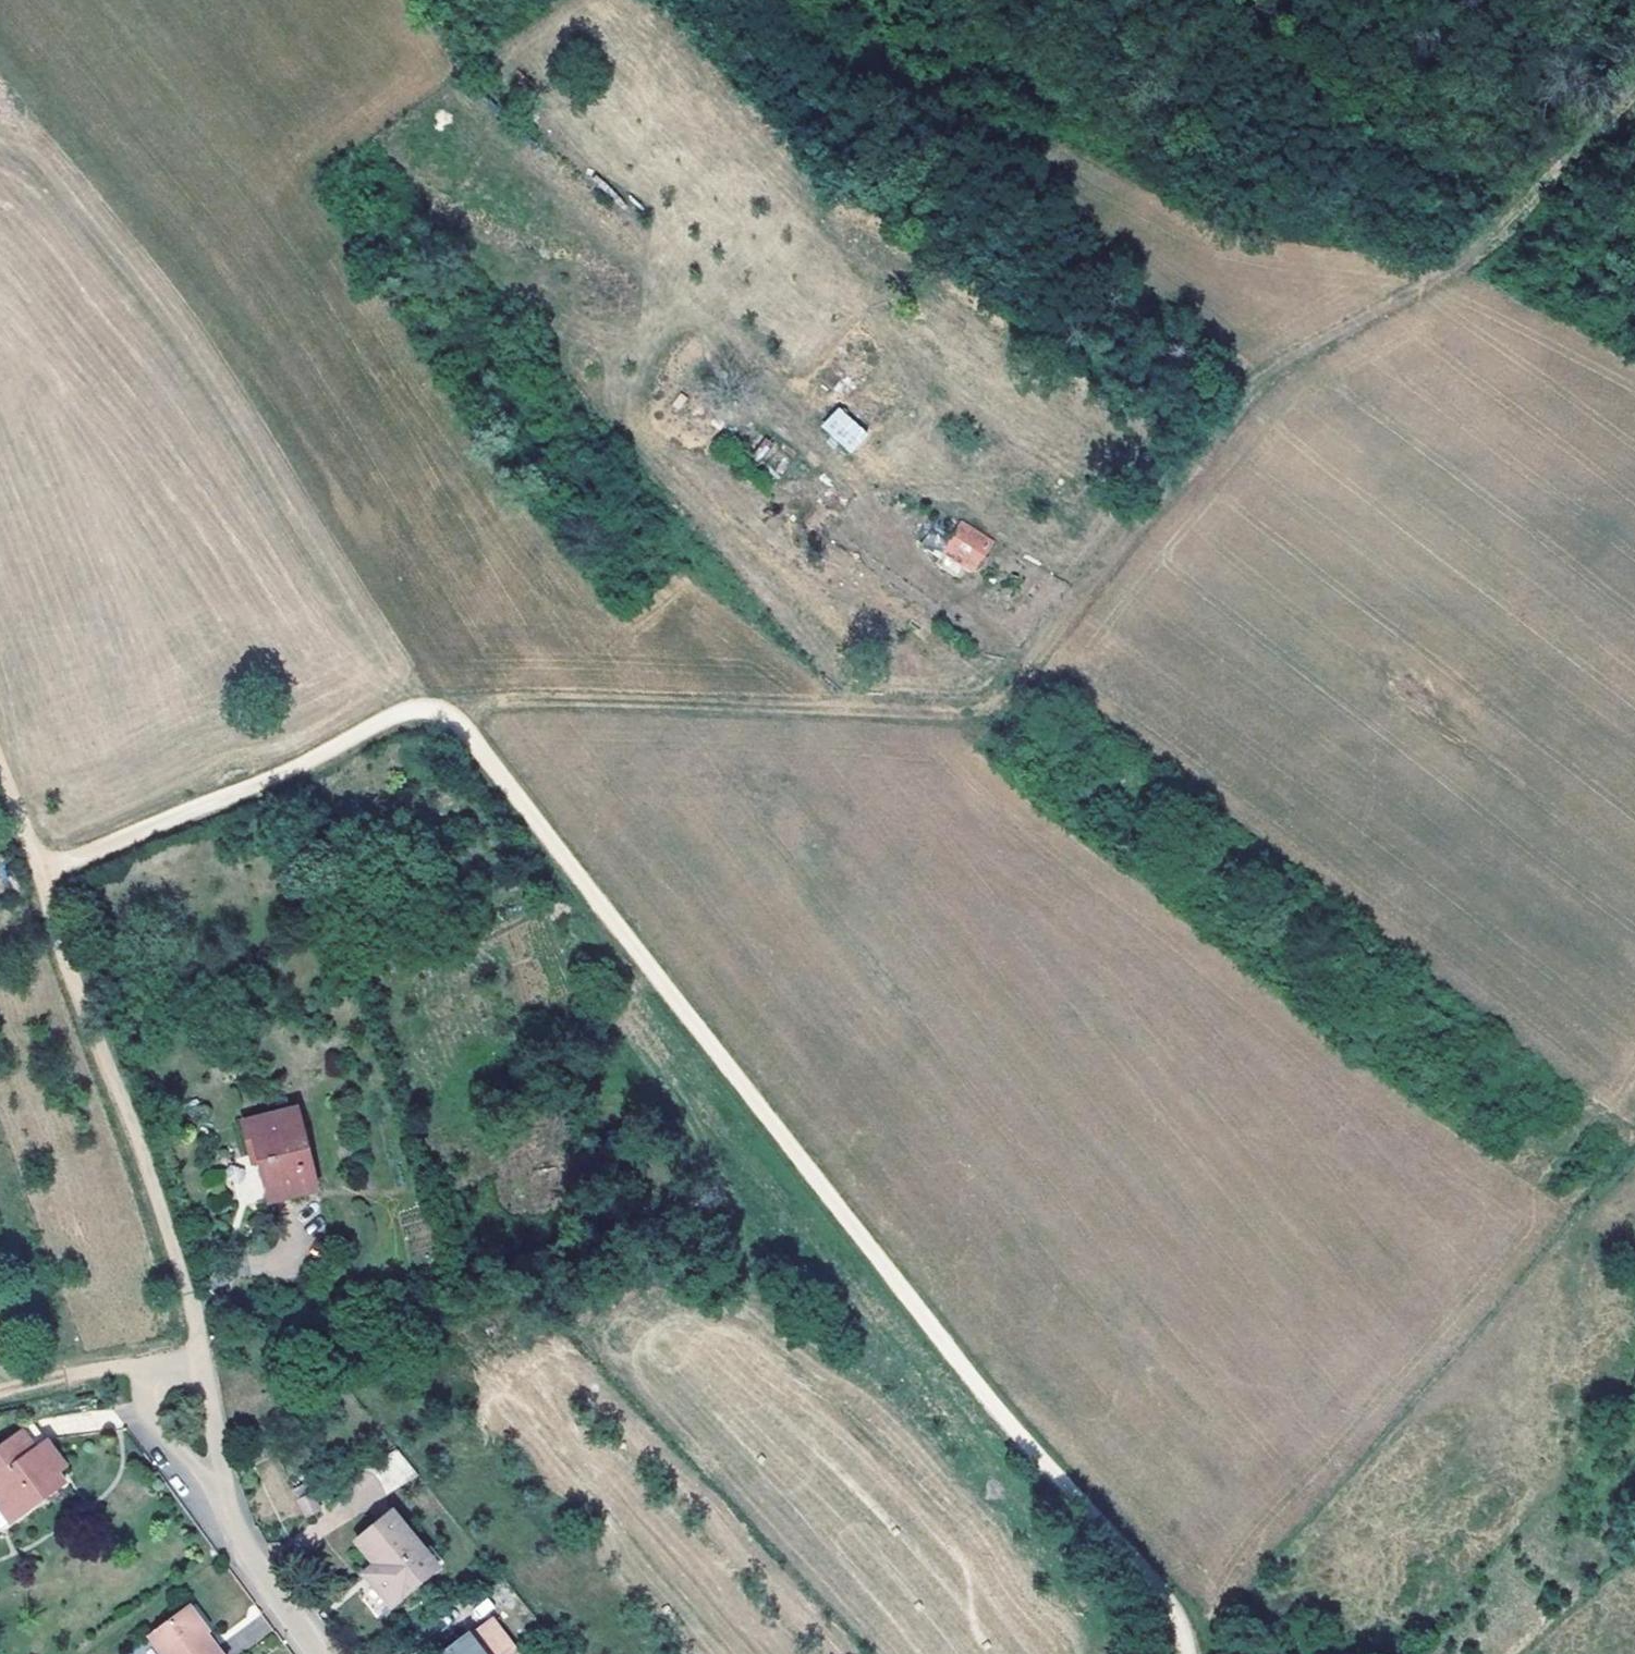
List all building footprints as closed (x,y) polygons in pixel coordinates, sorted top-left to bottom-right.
[(870,435),(850,417),(835,432),(855,452),(870,435)] [(932,531),(921,546),(938,558),(935,563),(959,581),(970,566),(974,569),(993,542),(961,522),(947,542),(932,531)] [(295,1110),(241,1124),(249,1156),(256,1154),(259,1166),(268,1202),(315,1191),(295,1110)] [(256,1154),(249,1156),(251,1167),(259,1166),(256,1154)] [(0,1445),(0,1481),(22,1512),(66,1481),(59,1470),(53,1461),(48,1464),(37,1448),(38,1447),(24,1428),(0,1445)] [(38,1447),(37,1448),(48,1464),(53,1461),(59,1470),(64,1466),(46,1442),(38,1447)] [(384,1494),(415,1478),(400,1449),(369,1465),(384,1494)] [(11,1520),(22,1512),(0,1481),(0,1505),(11,1520)] [(313,1494),(297,1501),(305,1518),(320,1510),(313,1494)] [(392,1513),(355,1543),(374,1565),(382,1574),(370,1585),(390,1608),(437,1568),(392,1513)] [(382,1574),(374,1565),(362,1575),(370,1585),(382,1574)] [(188,1607),(183,1610),(197,1629),(202,1625),(188,1607)] [(148,1635),(162,1653),(219,1653),(205,1634),(202,1636),(197,1629),(183,1610),(148,1635)] [(445,1653),(515,1653),(519,1651),(492,1617),(445,1653)]
